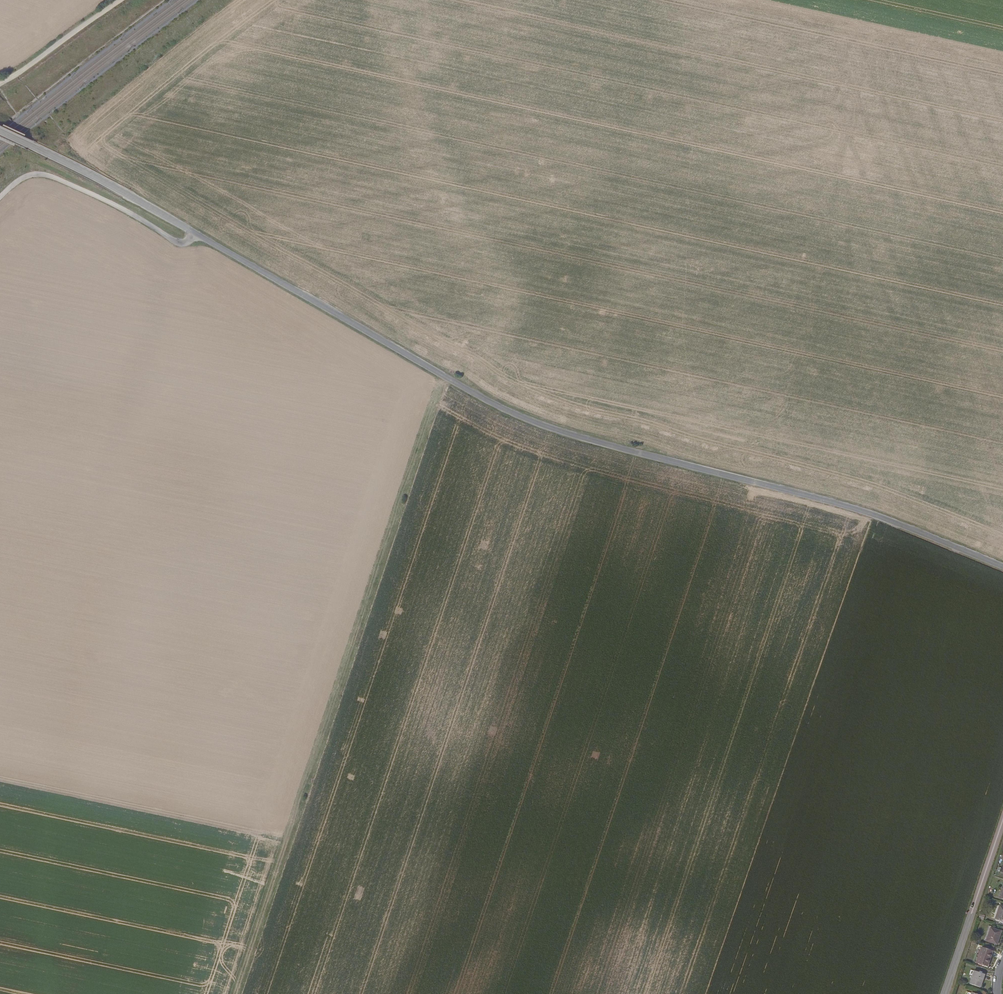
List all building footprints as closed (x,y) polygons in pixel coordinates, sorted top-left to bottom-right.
[(1001,930),(990,926),(985,939),(996,943),(1001,930)] [(992,949),(981,945),(976,958),(987,962),(992,949)] [(983,973),(974,970),(970,982),(979,985),(983,973)]
